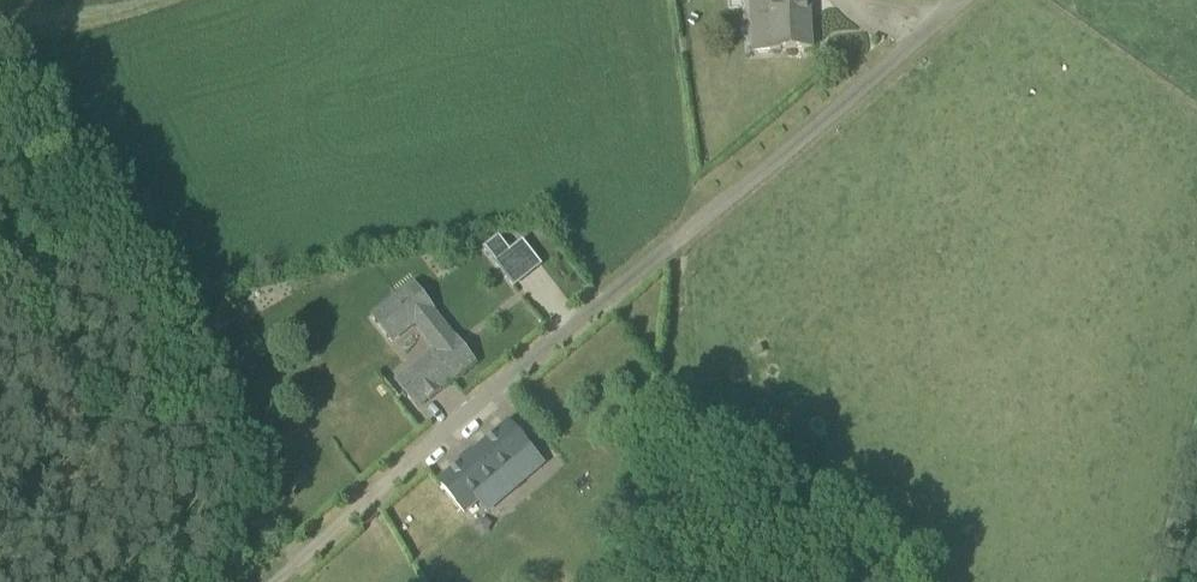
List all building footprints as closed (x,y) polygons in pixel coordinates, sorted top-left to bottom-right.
[(755,52),(774,50),(774,51),(815,49),(812,0),(752,0),(755,52)] [(499,239),(486,250),(498,265),(511,254),(499,239)] [(434,310),(415,287),(373,320),(392,343),(415,325),(436,350),(439,355),(440,356),(458,342),(458,340),(456,342),(432,311),(434,310)] [(451,382),(435,362),(433,359),(400,386),(417,408),(451,382)] [(509,424),(507,426),(438,482),(466,515),(483,503),(479,498),(513,473),(520,483),(543,464),(509,424)]
